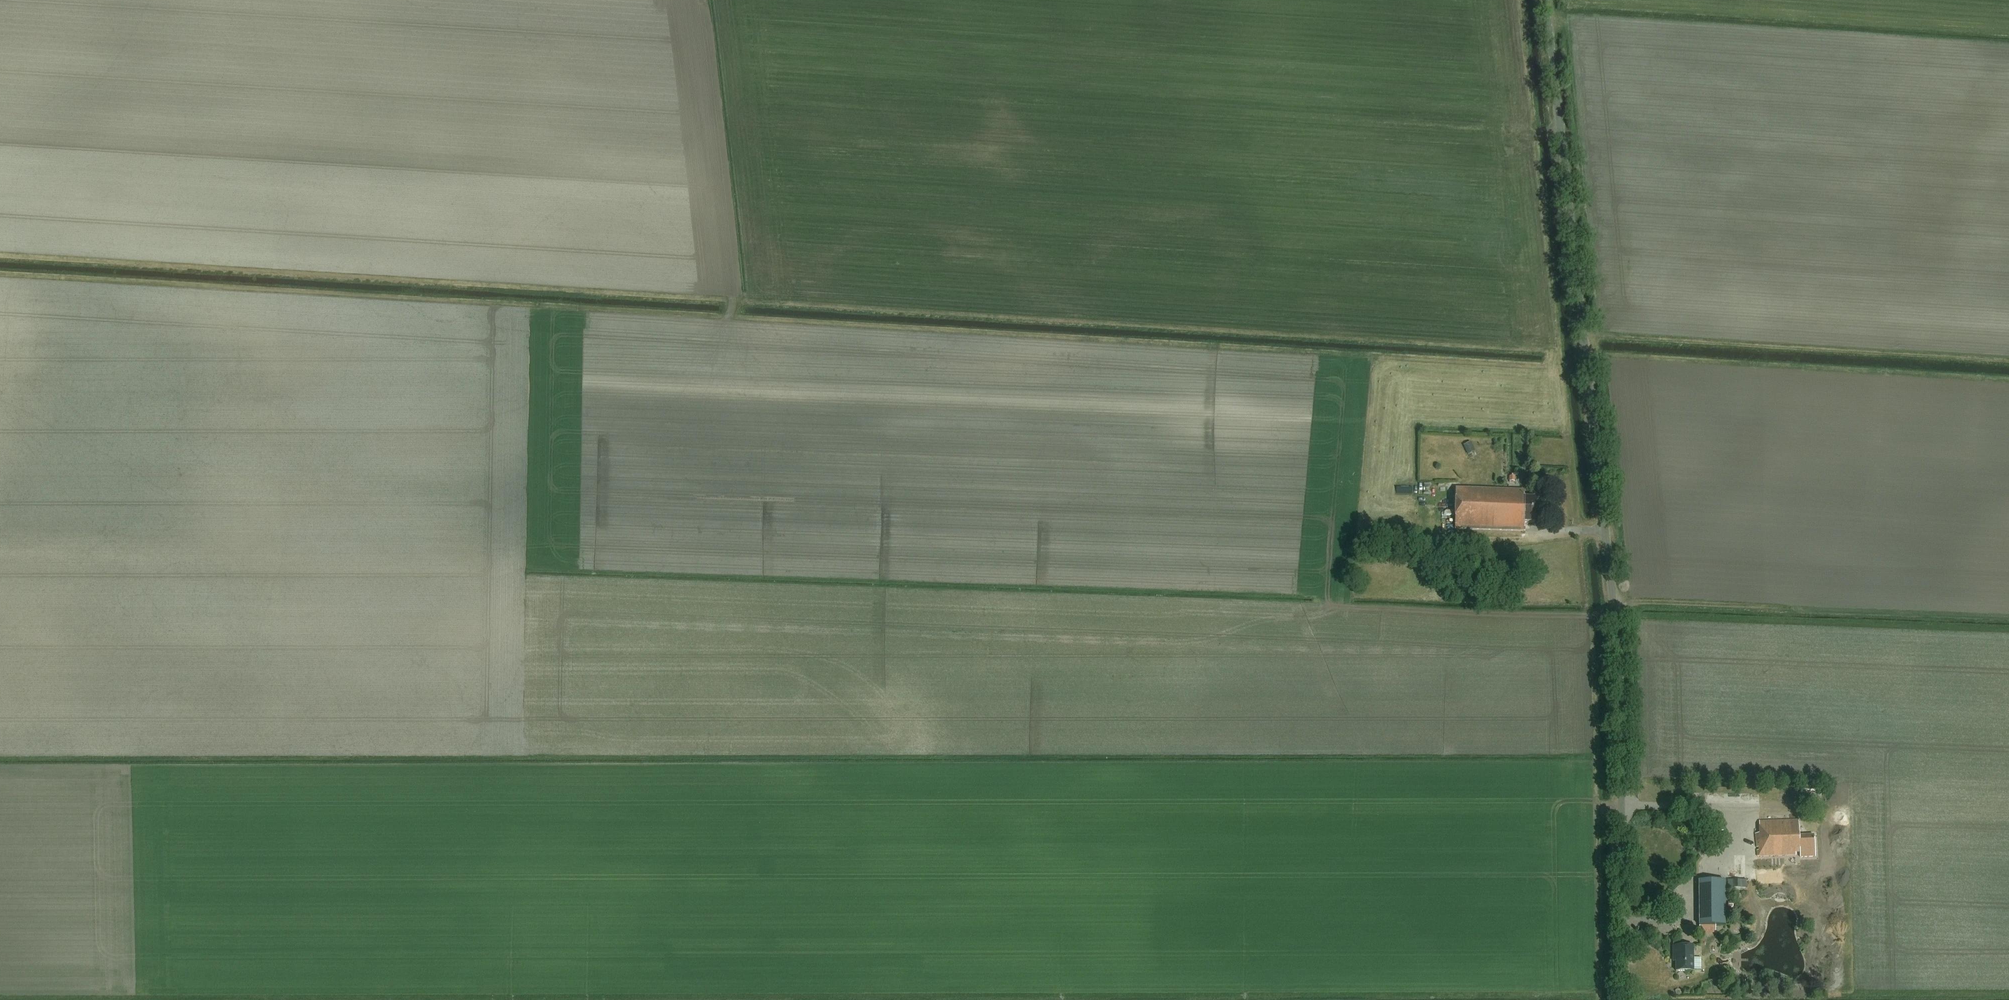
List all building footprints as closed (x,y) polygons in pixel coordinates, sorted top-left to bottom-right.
[(1468,455),(1475,451),(1471,442),(1464,446),(1468,455)] [(1523,491),(1467,490),(1455,489),(1454,531),(1523,534),(1523,524),(1536,525),(1537,500),(1523,499),(1523,491)] [(1798,821),(1758,822),(1759,835),(1755,835),(1756,857),(1757,857),(1758,861),(1766,861),(1766,858),(1797,857),(1797,854),(1799,854),(1799,859),(1815,859),(1813,836),(1799,836),(1798,821)] [(1724,882),(1698,882),(1698,927),(1725,927),(1724,882)] [(1672,947),(1673,955),(1675,955),(1675,972),(1693,972),(1693,947),(1672,947)]
